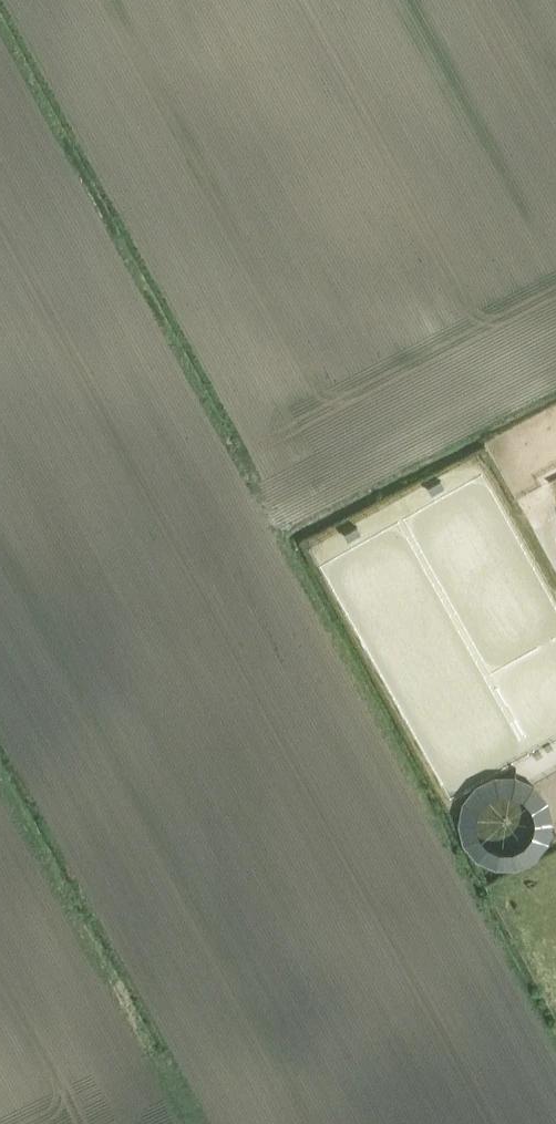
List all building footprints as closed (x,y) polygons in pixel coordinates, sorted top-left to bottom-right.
[(544,797),(533,787),(520,780),(504,778),(489,781),(476,789),(466,801),(461,815),(460,830),(465,845),(473,857),(486,866),(500,870),(516,870),(530,864),(542,855),(550,841),(553,826),(551,811),(544,797)]
